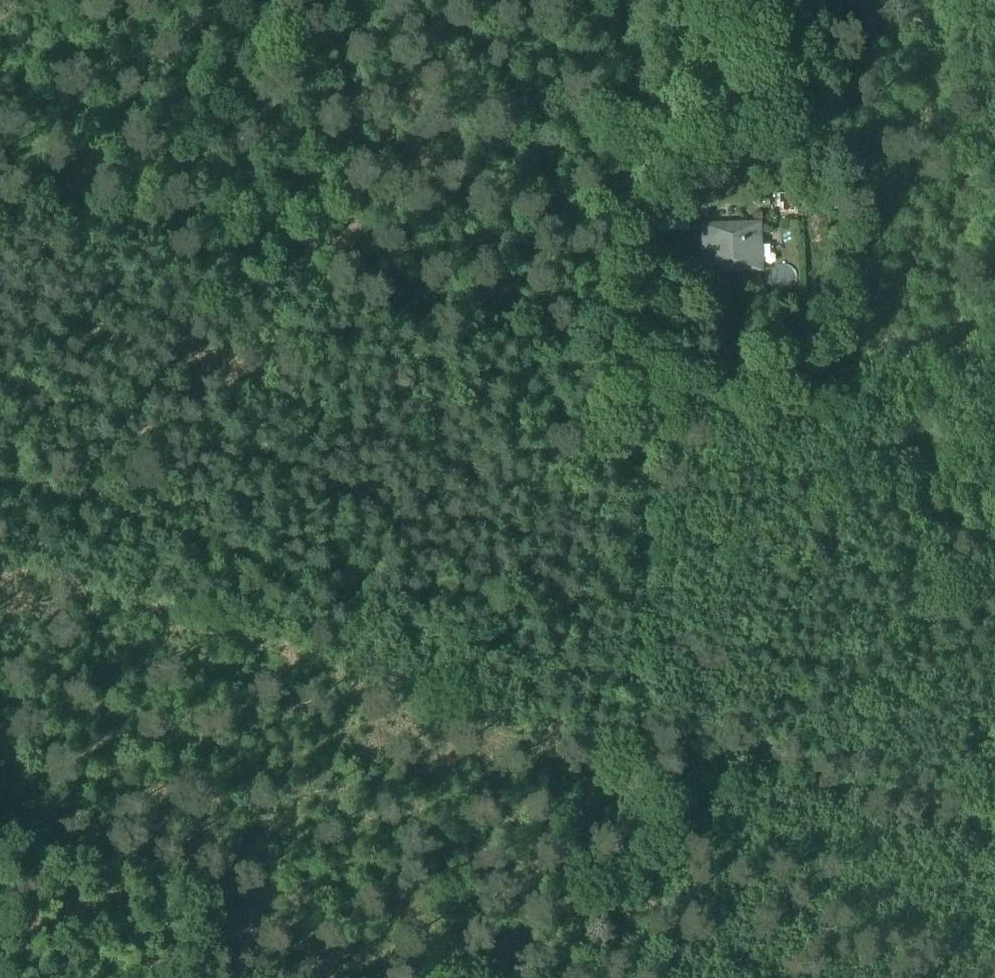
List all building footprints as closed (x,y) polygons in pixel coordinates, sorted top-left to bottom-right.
[(778,192),(779,213),(796,213),(795,191),(778,192)] [(701,227),(703,265),(761,262),(759,224),(701,227)]
